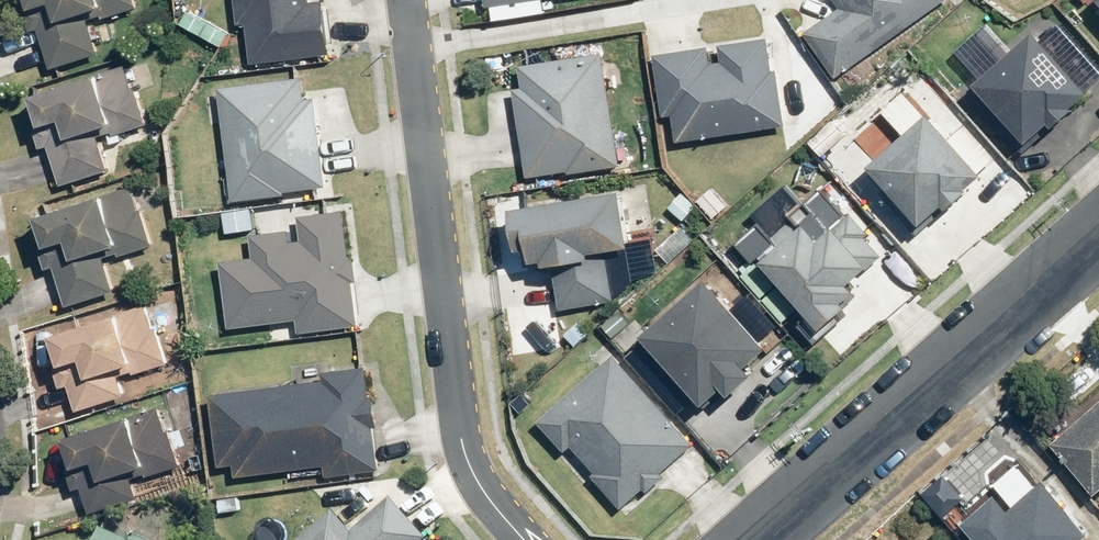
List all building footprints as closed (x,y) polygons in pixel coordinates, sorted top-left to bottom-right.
[(45,31),(58,69),(107,51),(97,24),(144,8),(141,0),(34,0),(37,8),(29,10),(38,34),(45,31)] [(242,22),(250,22),(252,58),(333,52),(330,0),(240,0),(242,22)] [(847,8),(812,29),(841,77),(956,6),(952,0),(842,0),(847,8)] [(991,79),(1042,143),(1098,97),(1098,82),(1055,27),(991,79)] [(780,38),(657,55),(670,145),(793,128),(780,38)] [(623,168),(608,52),(520,63),(535,179),(623,168)] [(116,169),(106,138),(154,123),(135,65),(78,83),(37,96),(66,185),(116,169)] [(321,96),(311,97),(309,76),(226,85),(238,199),(322,190),(321,186),(331,185),(321,96)] [(925,234),(960,203),(999,168),(944,108),(885,162),(902,180),(887,193),(925,234)] [(122,289),(113,260),(159,246),(140,186),(45,216),(74,305),(122,289)] [(536,262),(559,258),(566,307),(622,299),(615,250),(644,246),(635,189),(528,204),(536,262)] [(362,325),(349,208),(304,213),(307,239),(295,240),(294,227),(257,231),(260,258),(226,262),(233,327),(304,319),(305,331),(326,329),(362,325)] [(856,213),(832,237),(806,210),(762,252),(833,326),(862,304),(858,299),(871,289),(864,282),(868,275),(893,251),(856,213)] [(769,371),(761,362),(781,344),(719,275),(650,336),(712,405),(738,383),(746,392),(769,371)] [(62,334),(71,363),(59,367),(66,387),(76,384),(84,409),(132,394),(127,376),(171,362),(154,306),(62,334)] [(619,354),(547,420),(626,506),(699,440),(619,354)] [(384,469),(371,364),(326,370),(327,376),(217,390),(227,476),(339,462),(340,475),(384,469)] [(1058,441),(1098,486),(1098,404),(1058,441)] [(184,466),(166,407),(73,437),(96,511),(144,495),(139,480),(184,466)] [(1098,530),(1098,527),(1052,476),(1017,509),(1001,491),(969,520),(988,539),(1088,539),(1098,530)] [(433,538),(395,497),(357,531),(339,511),(306,539),(430,539),(433,538)] [(108,525),(101,539),(144,539),(108,525)]
